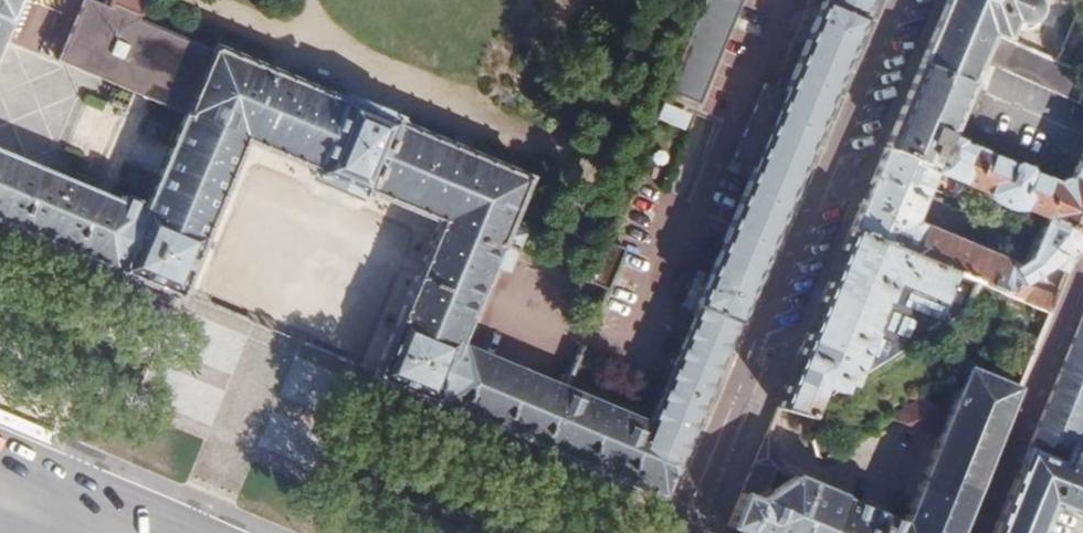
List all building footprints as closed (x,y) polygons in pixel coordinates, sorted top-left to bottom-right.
[(179,295),(246,136),(317,165),(315,172),(344,185),(368,195),(371,188),(443,218),(375,377),(664,498),(874,0),(831,0),(830,4),(826,2),(788,94),(768,86),(737,161),(756,169),(649,425),(457,343),(490,266),(508,273),(526,230),(508,222),(526,177),(398,124),(399,120),(377,110),(346,97),(344,101),(215,46),(212,52),(141,21),(150,0),(114,0),(107,15),(84,5),(57,69),(183,123),(144,212),(136,208),(139,202),(127,197),(123,203),(0,149),(0,220),(179,295)] [(19,0),(0,0),(0,45),(19,0)] [(668,95),(701,109),(747,0),(708,0),(668,95)] [(926,60),(976,80),(983,63),(995,35),(1009,42),(1019,19),(1024,21),(1029,22),(1034,21),(1040,16),(1043,10),(1042,0),(951,0),(926,60)] [(1009,42),(995,35),(983,63),(1082,105),(1082,72),(1009,42)] [(888,150),(966,182),(1049,217),(1082,231),(1082,161),(1070,190),(1032,174),(1033,171),(1018,165),(1016,167),(950,139),(964,109),(975,114),(983,95),(971,91),(976,80),(926,60),(888,150)] [(684,129),(689,114),(661,105),(656,120),(684,129)] [(1053,313),(1060,297),(1025,282),(1053,264),(1071,272),(1082,243),(1082,231),(1049,217),(1031,260),(1020,263),(917,220),(931,188),(960,199),(966,182),(888,150),(854,231),(980,283),(1053,313)] [(854,231),(779,408),(809,419),(812,413),(965,321),(980,283),(854,231)] [(606,235),(580,296),(600,304),(626,244),(606,235)] [(994,532),(1041,532),(1053,504),(1082,517),(1082,452),(1076,449),(1082,432),(1082,319),(994,532)] [(750,476),(729,526),(746,532),(961,532),(1022,389),(970,367),(904,522),(794,476),(768,497),(764,491),(768,483),(750,476)] [(915,397),(904,424),(934,437),(945,410),(915,397)] [(768,434),(756,463),(785,474),(786,473),(768,434)]
